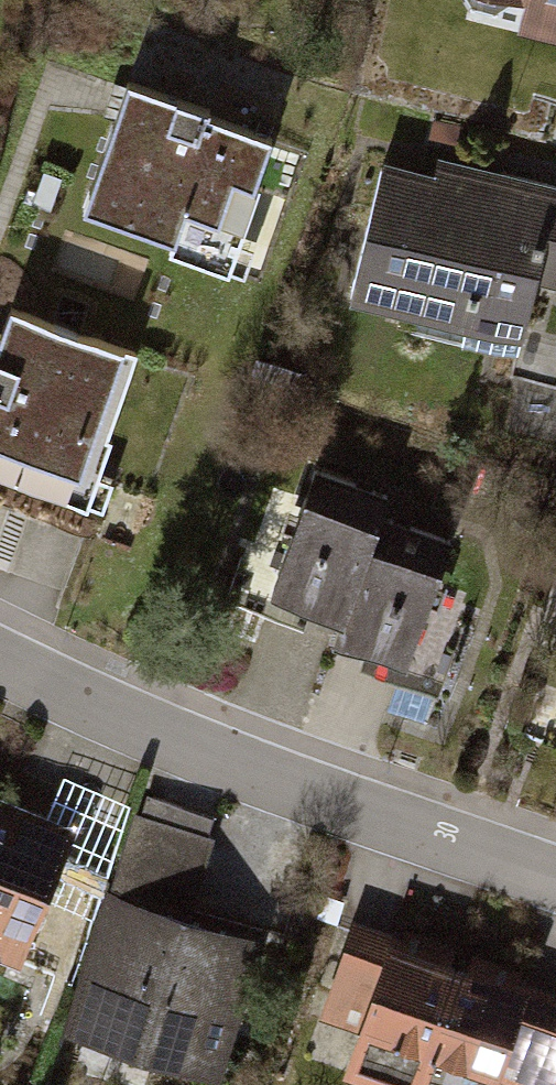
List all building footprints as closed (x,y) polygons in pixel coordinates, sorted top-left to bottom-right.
[(435,18),(555,40),(555,0),(438,0),(435,18)] [(231,157),(106,115),(66,230),(191,273),(231,157)] [(555,207),(381,166),(349,302),(524,343),(555,207)] [(14,311),(0,350),(0,473),(9,476),(18,452),(87,477),(132,353),(14,311)] [(390,525),(319,502),(282,615),(353,638),(386,539),(390,525)] [(353,638),(343,668),(416,692),(458,563),(386,539),(353,638)] [(82,832),(0,796),(0,950),(25,961),(82,832)] [(271,956),(111,905),(70,1033),(230,1084),(271,956)] [(362,933),(315,1069),(360,1084),(555,1084),(555,1000),(507,983),(427,955),(362,933)]
